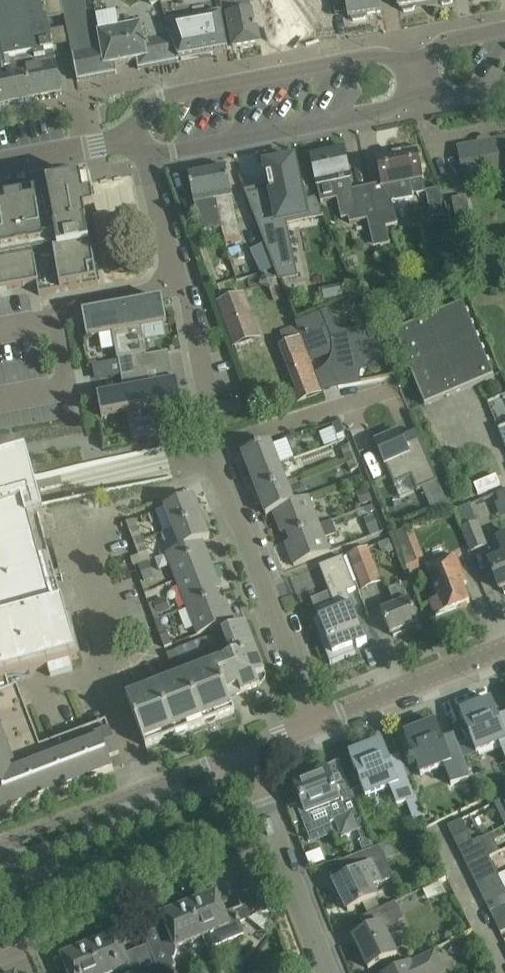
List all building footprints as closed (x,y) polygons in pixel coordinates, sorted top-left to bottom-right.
[(48,20),(65,17),(62,0),(0,0),(0,38),(2,49),(7,73),(0,74),(0,105),(62,93),(48,20)] [(78,80),(117,73),(116,65),(138,60),(139,68),(180,61),(159,0),(62,0),(65,17),(74,61),(78,80)] [(180,61),(229,51),(229,50),(227,41),(232,40),(224,0),(159,0),(180,61)] [(258,28),(256,28),(251,0),(235,3),(234,0),(224,0),(232,40),(227,41),(229,50),(234,49),(234,50),(261,45),(258,28)] [(268,14),(271,31),(284,28),(286,39),(316,34),(314,23),(328,20),(321,0),(263,0),(268,14)] [(348,18),(351,17),(351,20),(354,22),(365,20),(366,18),(366,15),(384,12),(382,0),(346,0),(348,18)] [(427,0),(398,0),(400,9),(402,8),(403,11),(404,12),(414,11),(415,8),(415,6),(428,4),(427,0)] [(479,144),(460,148),(466,179),(504,172),(504,139),(492,142),(491,137),(487,136),(482,137),(478,140),(479,144)] [(344,148),(311,155),(316,175),(318,188),(322,203),(338,199),(342,219),(349,217),(350,223),(368,219),(374,246),(380,245),(390,243),(387,227),(388,227),(372,186),(353,189),(348,168),(344,148)] [(382,184),(372,186),(388,227),(399,224),(393,202),(414,198),(413,195),(426,193),(427,193),(427,192),(422,171),(419,151),(377,159),(381,179),(382,184)] [(247,194),(246,195),(280,282),(299,278),(287,224),(323,216),(324,216),(317,200),(316,200),(316,201),(316,202),(308,203),(307,199),(305,184),(300,186),(293,156),(266,163),(270,179),(268,179),(270,185),(270,186),(272,186),(274,191),(248,196),(247,194)] [(209,170),(221,228),(222,228),(227,243),(231,242),(232,244),(242,240),(239,231),(227,167),(209,170)] [(201,232),(221,228),(209,170),(189,174),(194,204),(195,203),(201,232)] [(96,204),(118,201),(114,177),(92,181),(96,204)] [(37,284),(39,295),(99,284),(87,217),(84,202),(83,202),(82,197),(73,186),(64,187),(22,194),(23,198),(0,202),(0,290),(37,284)] [(427,193),(426,193),(431,218),(445,216),(439,189),(427,192),(427,193)] [(263,245),(250,252),(261,275),(274,269),(263,245)] [(241,345),(262,337),(245,292),(217,302),(235,349),(236,348),(238,352),(243,351),(241,345)] [(163,300),(123,308),(136,374),(149,371),(146,354),(147,354),(142,327),(168,323),(163,300)] [(394,333),(425,406),(495,377),(464,304),(394,333)] [(109,364),(111,378),(122,376),(136,374),(123,308),(83,315),(88,338),(113,333),(118,360),(120,362),(109,364)] [(325,311),(296,323),(311,360),(332,356),(335,366),(333,366),(332,367),(332,368),(331,370),(332,371),(336,383),(359,381),(358,368),(364,367),(357,334),(334,336),(325,311)] [(290,392),(296,406),(323,394),(296,325),(281,332),(286,343),(279,346),(296,389),(290,392)] [(149,372),(149,371),(136,374),(147,437),(162,434),(157,408),(182,403),(178,380),(148,386),(146,372),(149,372)] [(147,437),(136,374),(122,376),(125,390),(98,395),(102,418),(128,413),(133,440),(147,437)] [(341,421),(332,424),(333,428),(337,437),(345,433),(341,421)] [(400,432),(376,443),(395,485),(412,478),(417,491),(423,489),(439,482),(420,439),(406,445),(400,432)] [(270,443),(237,456),(241,465),(246,463),(251,474),(278,464),(278,463),(294,457),(287,439),(271,445),(270,443)] [(350,445),(342,449),(346,460),(355,457),(350,445)] [(11,689),(9,683),(32,677),(31,672),(48,667),(51,677),(74,671),(71,661),(79,659),(77,652),(81,651),(70,612),(66,613),(58,583),(63,581),(53,542),(47,544),(41,520),(45,519),(27,455),(0,462),(0,693),(11,689)] [(355,457),(346,460),(351,472),(360,468),(355,457)] [(255,486),(250,488),(253,496),(286,484),(278,464),(251,474),(255,486)] [(439,482),(423,489),(433,511),(448,505),(439,482)] [(266,515),(274,512),(294,504),(286,484),(253,496),(257,505),(262,503),(266,515)] [(492,495),(500,515),(504,513),(504,490),(492,495)] [(172,529),(207,515),(204,507),(199,509),(194,497),(156,511),(164,532),(172,529)] [(285,526),(289,537),(319,526),(309,499),(294,504),(274,512),(280,528),(285,526)] [(469,504),(454,510),(472,552),(487,546),(469,504)] [(167,555),(203,541),(210,538),(206,526),(211,524),(207,515),(172,529),(180,549),(167,554),(167,555)] [(319,526),(289,537),(293,548),(288,549),(294,566),(330,553),(324,539),(338,533),(333,520),(319,526)] [(138,529),(130,532),(134,543),(143,540),(138,529)] [(391,538),(379,543),(382,551),(389,554),(396,551),(391,538)] [(498,541),(504,557),(490,564),(501,590),(503,589),(504,594),(504,538),(498,541)] [(147,552),(143,540),(134,543),(139,555),(147,552)] [(167,555),(178,582),(213,568),(203,541),(167,555)] [(350,556),(363,591),(380,584),(367,550),(350,556)] [(319,619),(314,621),(331,664),(356,654),(354,648),(368,643),(348,593),(356,589),(344,557),(320,567),(330,593),(338,612),(319,619)] [(455,557),(427,569),(439,599),(431,602),(437,616),(470,602),(463,585),(466,584),(455,557)] [(178,582),(188,608),(219,596),(214,585),(219,583),(213,568),(178,582)] [(382,613),(383,616),(391,635),(420,623),(411,601),(408,602),(401,585),(388,591),(395,608),(382,613)] [(219,596),(188,608),(198,635),(234,621),(228,605),(223,607),(219,596)] [(246,624),(224,633),(233,657),(127,697),(146,747),(235,713),(229,698),(261,686),(257,677),(266,674),(246,624)] [(168,634),(161,637),(165,648),(173,645),(168,634)] [(218,645),(215,636),(168,654),(174,672),(184,669),(180,659),(218,645)] [(41,747),(18,686),(11,689),(0,693),(0,763),(41,747)] [(502,725),(493,700),(461,713),(478,755),(501,746),(504,757),(504,723),(502,725)] [(0,763),(0,813),(114,770),(110,761),(120,757),(107,722),(41,747),(0,763)] [(405,735),(412,753),(422,777),(445,768),(452,786),(472,778),(457,741),(456,742),(456,743),(446,746),(437,722),(405,735)] [(397,807),(408,803),(415,821),(424,818),(418,799),(403,762),(402,763),(402,764),(392,768),(383,744),(351,756),(358,773),(356,774),(359,781),(361,781),(368,798),(390,789),(397,807)] [(364,853),(375,848),(349,784),(336,790),(328,771),(296,784),(302,799),(301,799),(302,802),(298,803),(309,832),(336,821),(342,837),(359,830),(363,842),(360,843),(364,853)] [(496,803),(504,822),(504,798),(496,803)] [(292,805),(288,807),(294,824),(299,823),(292,805)] [(463,819),(448,827),(452,834),(454,838),(459,849),(474,842),(463,819)] [(426,839),(422,830),(415,834),(419,842),(426,839)] [(480,839),(459,849),(468,868),(489,857),(480,839)] [(353,875),(335,883),(348,911),(366,902),(376,898),(371,888),(394,877),(386,862),(395,858),(389,844),(380,848),(379,846),(375,848),(364,853),(358,856),(365,869),(353,875)] [(489,857),(468,868),(477,886),(498,875),(489,857)] [(477,886),(486,904),(504,894),(504,889),(498,875),(477,886)] [(217,894),(189,906),(203,939),(204,938),(209,949),(245,934),(240,923),(256,917),(275,910),(266,885),(237,895),(242,907),(225,914),(217,894)] [(486,904),(496,923),(504,918),(504,894),(486,904)] [(404,919),(396,902),(361,919),(367,932),(354,938),(369,969),(396,956),(388,939),(402,932),(398,922),(404,919)] [(147,946),(152,959),(154,959),(159,971),(159,972),(162,972),(178,967),(175,959),(176,959),(179,949),(178,948),(203,939),(189,906),(163,916),(171,936),(147,946)] [(496,923),(501,933),(504,931),(504,918),(496,923)] [(147,946),(125,955),(117,935),(88,947),(99,972),(118,972),(139,964),(142,970),(152,972),(153,972),(159,971),(154,959),(152,959),(147,946)] [(88,947),(63,957),(69,972),(99,972),(88,947)] [(409,962),(398,968),(387,972),(445,972),(435,952),(410,964),(409,962)]
